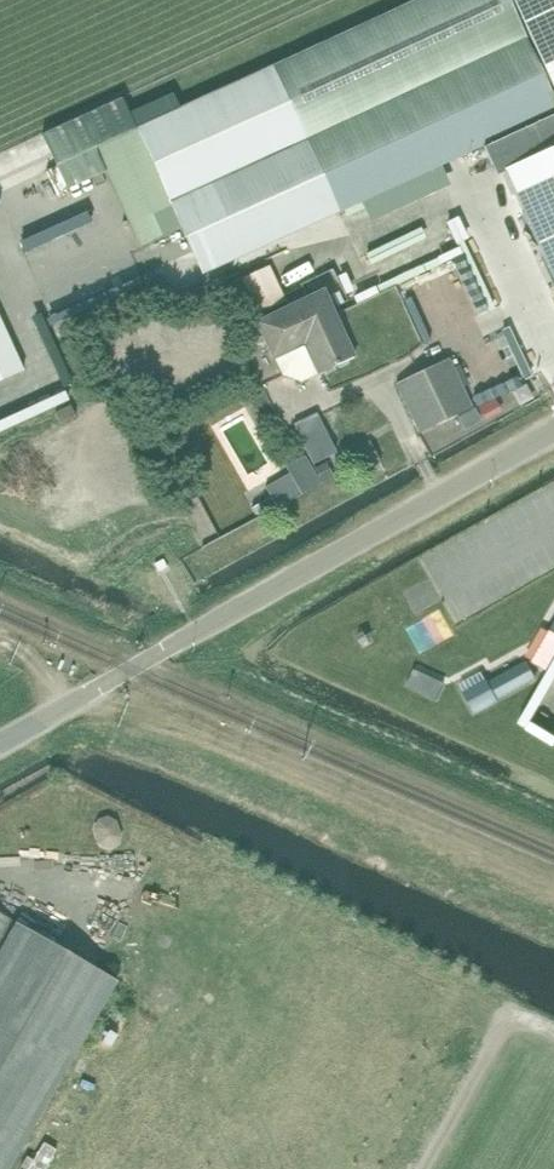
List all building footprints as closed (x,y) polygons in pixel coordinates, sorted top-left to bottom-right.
[(268,67),(270,70),(160,118),(95,149),(140,248),(182,229),(203,275),(360,204),(367,221),(426,192),(426,191),(448,181),(441,167),(481,148),(496,177),(503,174),(553,285),(553,0),(416,0),(268,67)] [(307,286),(334,265),(325,254),(298,274),(307,286)] [(272,265),(244,278),(258,309),(284,295),(272,265)] [(323,289),(308,297),(302,286),(284,295),(289,305),(254,322),(274,361),(275,360),(284,376),(302,383),(319,375),(355,357),(323,289)] [(63,380),(72,379),(48,325),(23,336),(14,336),(17,345),(39,343),(46,359),(29,367),(42,366),(42,362),(50,382),(44,382),(18,394),(34,392),(63,380)] [(473,407),(449,357),(395,384),(419,433),(473,407)] [(495,395),(500,407),(541,388),(535,376),(495,395)] [(312,464),(313,464),(337,452),(327,429),(302,441),(312,464)] [(291,464),(288,473),(292,482),(302,485),(310,481),(314,471),(309,462),(300,459),(291,464)] [(332,475),(325,462),(314,468),(321,481),(332,475)] [(271,497),(258,504),(263,514),(276,507),(271,497)] [(553,663),(553,642),(545,659),(553,663)] [(479,676),(492,704),(515,692),(502,665),(479,676)] [(98,821),(94,830),(99,846),(108,850),(118,847),(123,838),(117,822),(108,818),(98,821)] [(118,982),(0,915),(0,1168),(11,1168),(118,982)]
